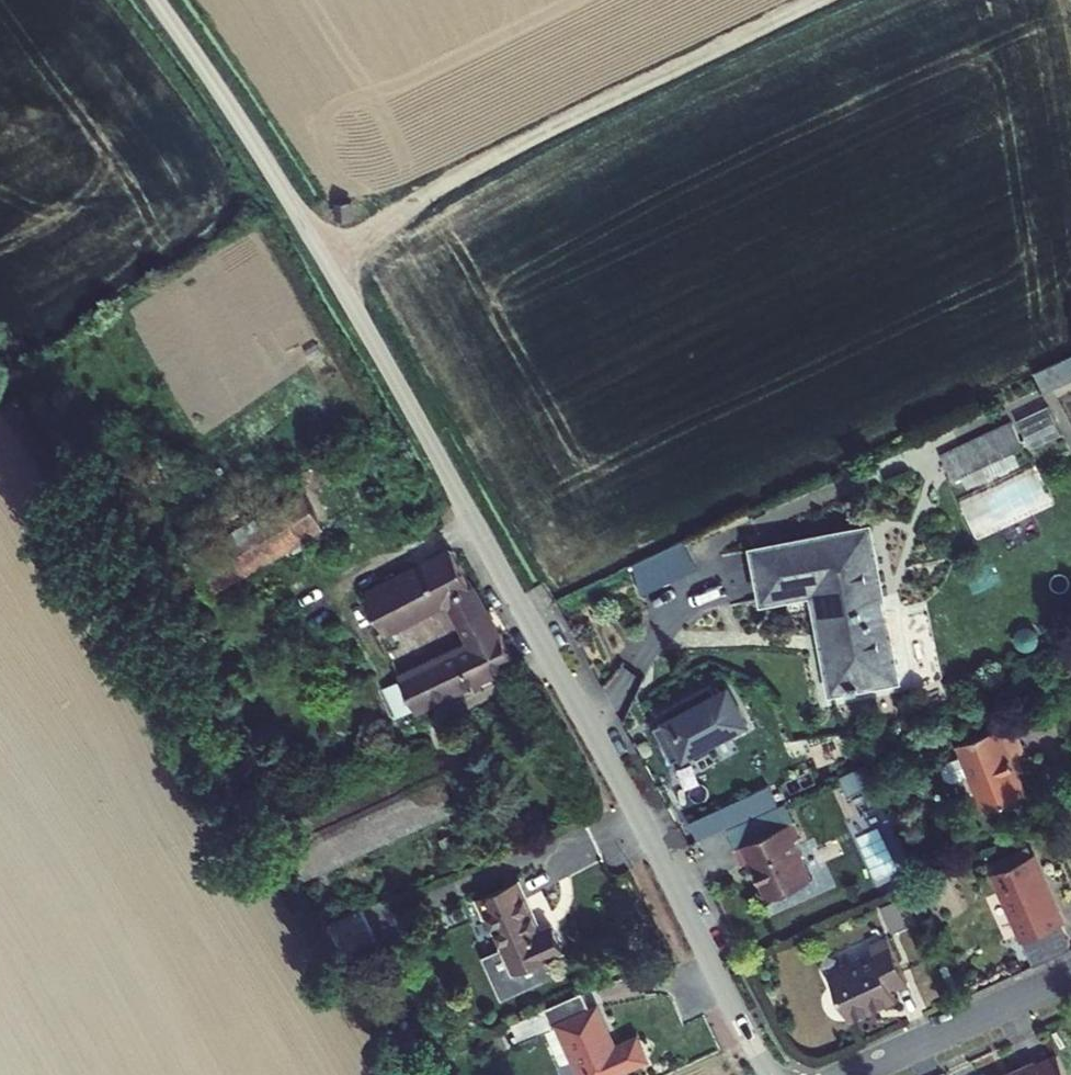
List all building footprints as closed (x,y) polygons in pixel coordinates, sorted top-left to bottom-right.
[(337,203),(338,218),(352,217),(351,202),(337,203)] [(1070,380),(1070,373),(1064,359),(1035,373),(1044,393),(1070,380)] [(1049,406),(1018,420),(1032,449),(1062,435),(1049,406)] [(953,480),(1023,447),(1012,422),(942,455),(953,480)] [(1037,466),(958,499),(975,539),(1054,505),(1037,466)] [(813,592),(832,692),(897,679),(869,528),(754,550),(764,601),(813,592)] [(685,541),(630,562),(642,591),(696,570),(685,541)] [(362,600),(381,636),(441,604),(449,606),(472,647),(400,682),(414,710),(514,661),(500,633),(498,634),(452,551),(362,600)] [(384,690),(399,718),(414,710),(400,682),(384,690)] [(714,746),(712,742),(728,733),(731,738),(748,728),(746,724),(747,723),(728,689),(717,695),(711,685),(662,712),(667,722),(655,728),(673,763),(691,753),(693,758),(714,746)] [(1025,752),(1013,723),(958,745),(962,757),(947,763),(943,773),(949,781),(955,782),(970,776),(985,811),(1025,795),(1010,758),(1025,752)] [(737,847),(744,863),(751,860),(769,899),(812,880),(794,841),(801,838),(793,822),(737,847)] [(993,873),(1024,941),(1065,922),(1034,855),(993,873)] [(562,949),(552,925),(540,931),(517,881),(477,899),(486,917),(489,915),(523,989),(553,975),(545,957),(562,949)] [(337,946),(343,959),(376,944),(361,910),(328,925),(337,946)] [(889,938),(872,946),(875,953),(830,973),(850,1019),(897,998),(893,989),(909,982),(889,938)] [(343,959),(337,946),(332,948),(338,961),(343,959)] [(522,1046),(560,1029),(574,1060),(559,1067),(563,1074),(612,1074),(646,1060),(637,1038),(615,1048),(596,1007),(590,1009),(582,992),(512,1023),(522,1046)] [(1057,1055),(1036,1064),(1035,1062),(1006,1074),(1066,1074),(1057,1055)]
